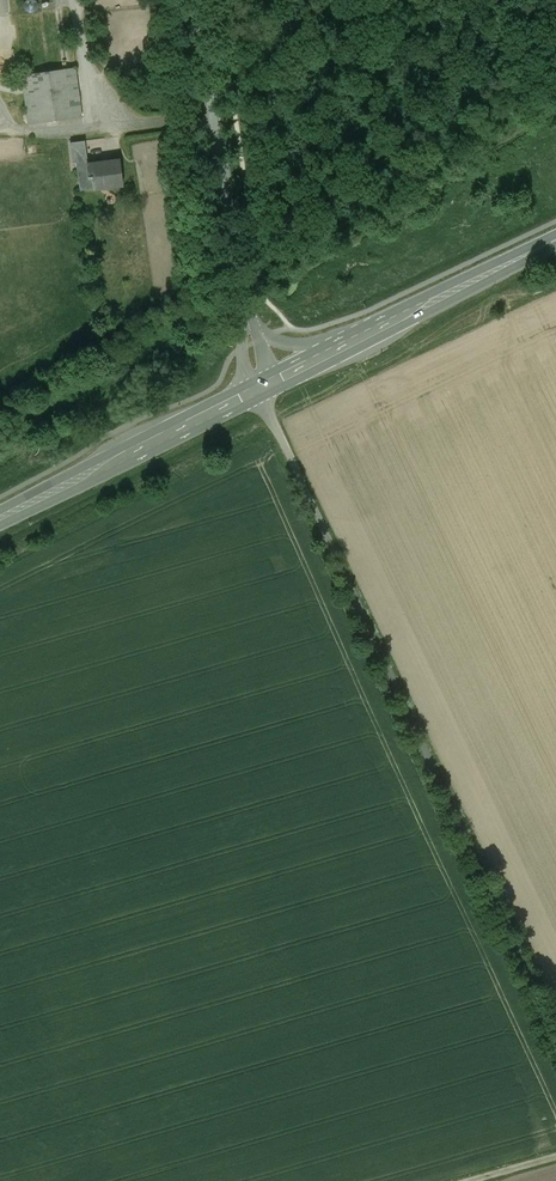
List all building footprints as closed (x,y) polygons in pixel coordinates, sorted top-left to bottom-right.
[(24,3),(27,8),(32,10),(38,8),(40,4),(40,0),(25,0),(24,3)] [(75,67),(21,74),(27,123),(81,116),(75,67)] [(85,139),(69,140),(71,162),(76,161),(87,160),(85,139)] [(87,160),(76,161),(78,190),(122,186),(120,160),(87,163),(87,160)]
